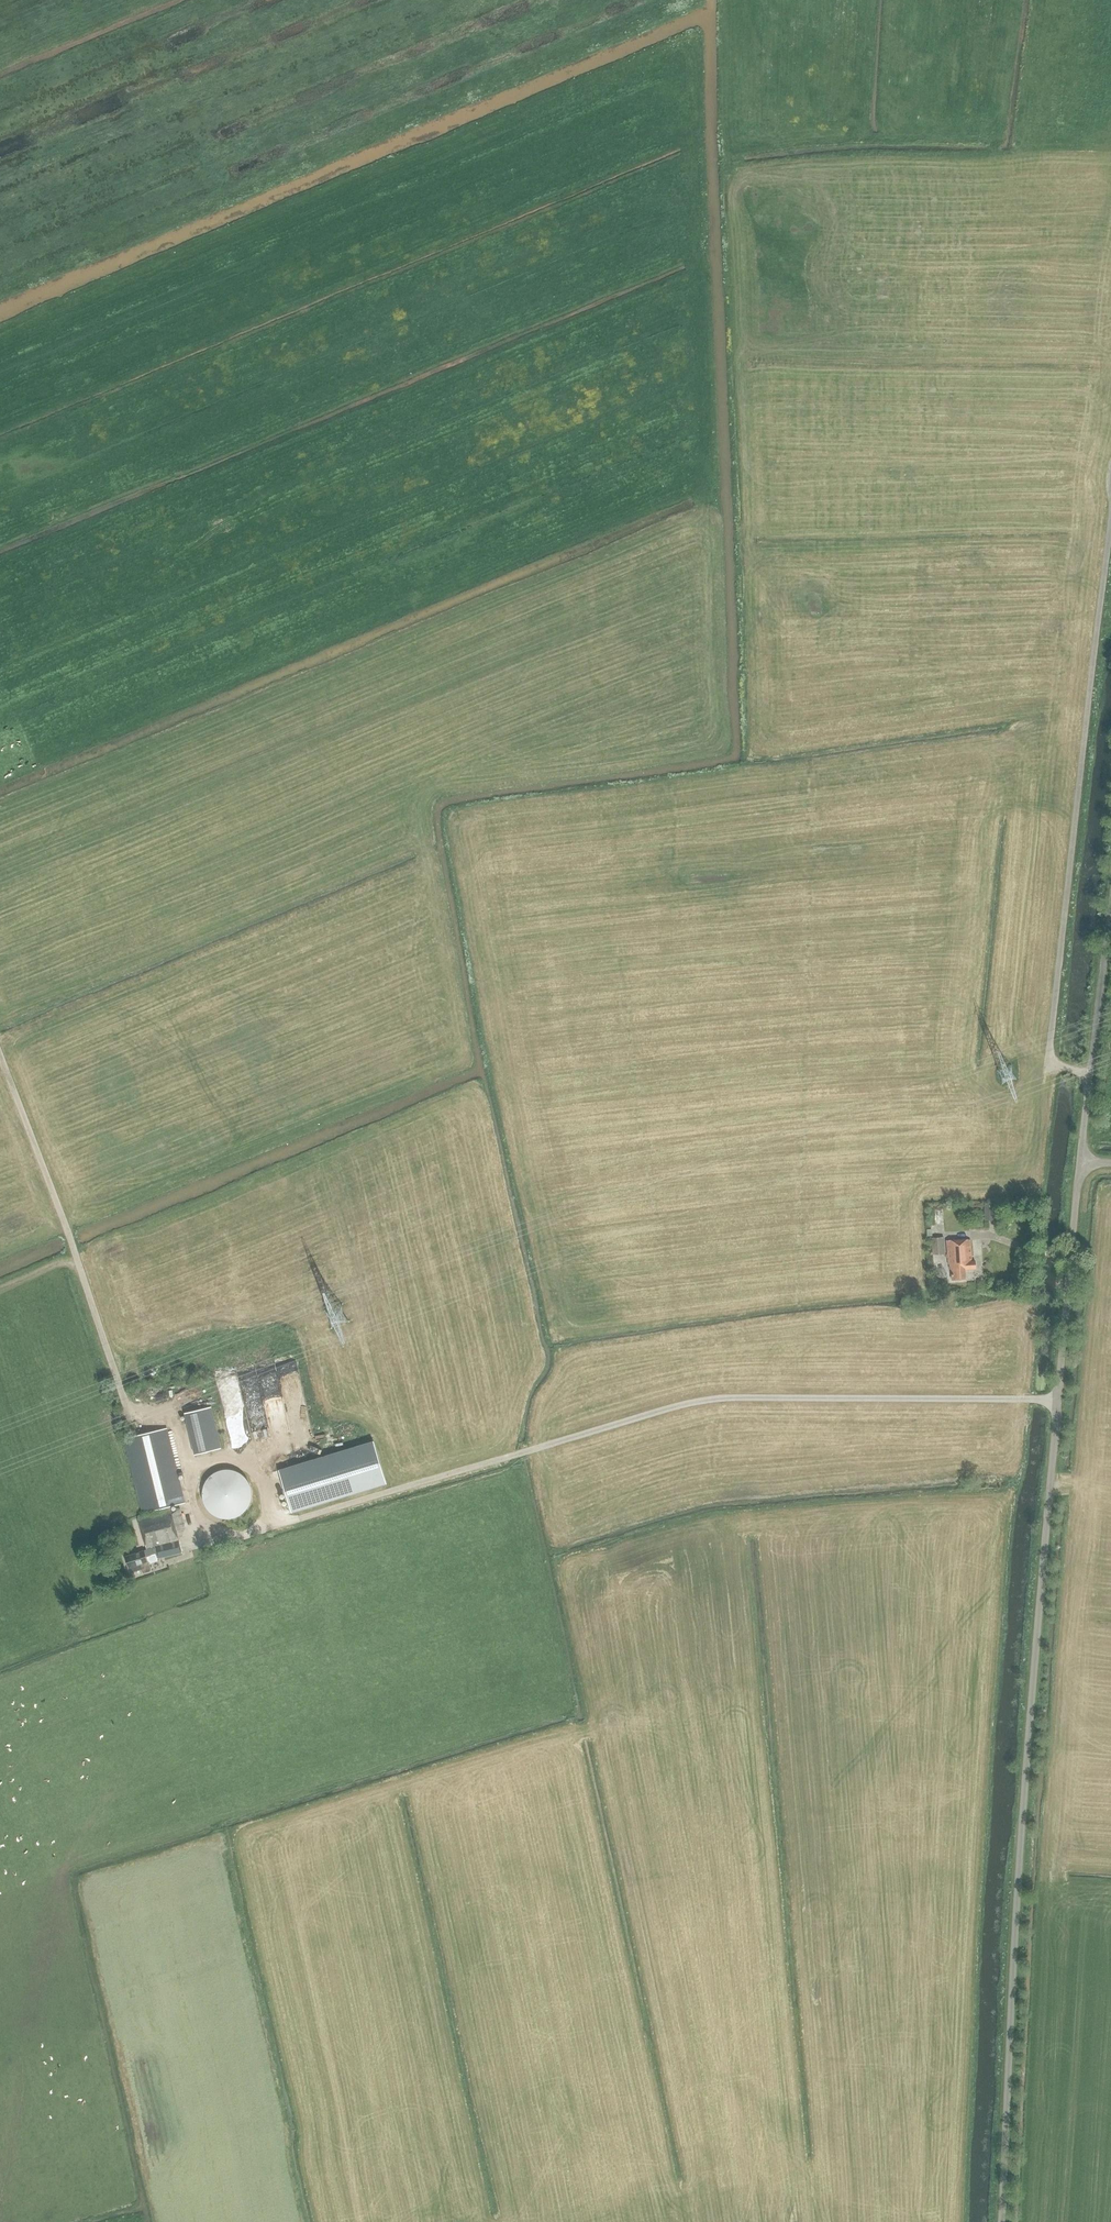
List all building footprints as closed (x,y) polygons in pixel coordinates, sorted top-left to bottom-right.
[(984,1205),(985,1221),(999,1220),(998,1204),(984,1205)] [(933,1255),(946,1254),(944,1237),(932,1238),(933,1255)] [(965,1269),(976,1268),(976,1261),(972,1261),(970,1239),(947,1240),(948,1263),(949,1263),(950,1269),(951,1269),(952,1280),(953,1280),(953,1279),(966,1278),(965,1269)] [(287,1412),(309,1406),(299,1366),(277,1372),(287,1412)] [(195,1455),(221,1448),(211,1407),(185,1413),(195,1455)] [(178,1540),(179,1540),(177,1530),(185,1528),(180,1508),(171,1510),(170,1507),(184,1503),(167,1428),(124,1439),(142,1513),(164,1508),(165,1510),(137,1517),(147,1549),(125,1557),(130,1573),(141,1570),(142,1572),(144,1573),(150,1571),(151,1569),(149,1563),(158,1561),(157,1559),(181,1553),(178,1540)] [(292,1515),(387,1487),(375,1445),(280,1473),(292,1515)] [(230,1469),(227,1469),(226,1469),(224,1469),(221,1470),(220,1470),(217,1471),(214,1472),(213,1473),(211,1474),(210,1476),(209,1477),(208,1478),(207,1479),(206,1481),(205,1482),(204,1483),(203,1486),(203,1488),(202,1489),(202,1491),(202,1493),(202,1495),(202,1497),(202,1498),(203,1500),(203,1502),(204,1504),(204,1505),(205,1506),(206,1508),(207,1510),(209,1511),(210,1512),(211,1513),(212,1514),(213,1515),(216,1516),(217,1517),(219,1518),(222,1518),(225,1519),(228,1519),(231,1518),(233,1518),(235,1518),(238,1516),(239,1516),(240,1515),(241,1514),(243,1513),(245,1511),(247,1509),(248,1508),(249,1506),(249,1505),(250,1503),(251,1501),(251,1500),(252,1497),(252,1495),(252,1494),(252,1492),(252,1491),(251,1489),(251,1488),(251,1486),(250,1485),(249,1483),(248,1481),(247,1480),(247,1479),(245,1477),(244,1476),(243,1475),(241,1474),(239,1472),(238,1471),(236,1471),(235,1470),(233,1470),(232,1469),(230,1469)]
